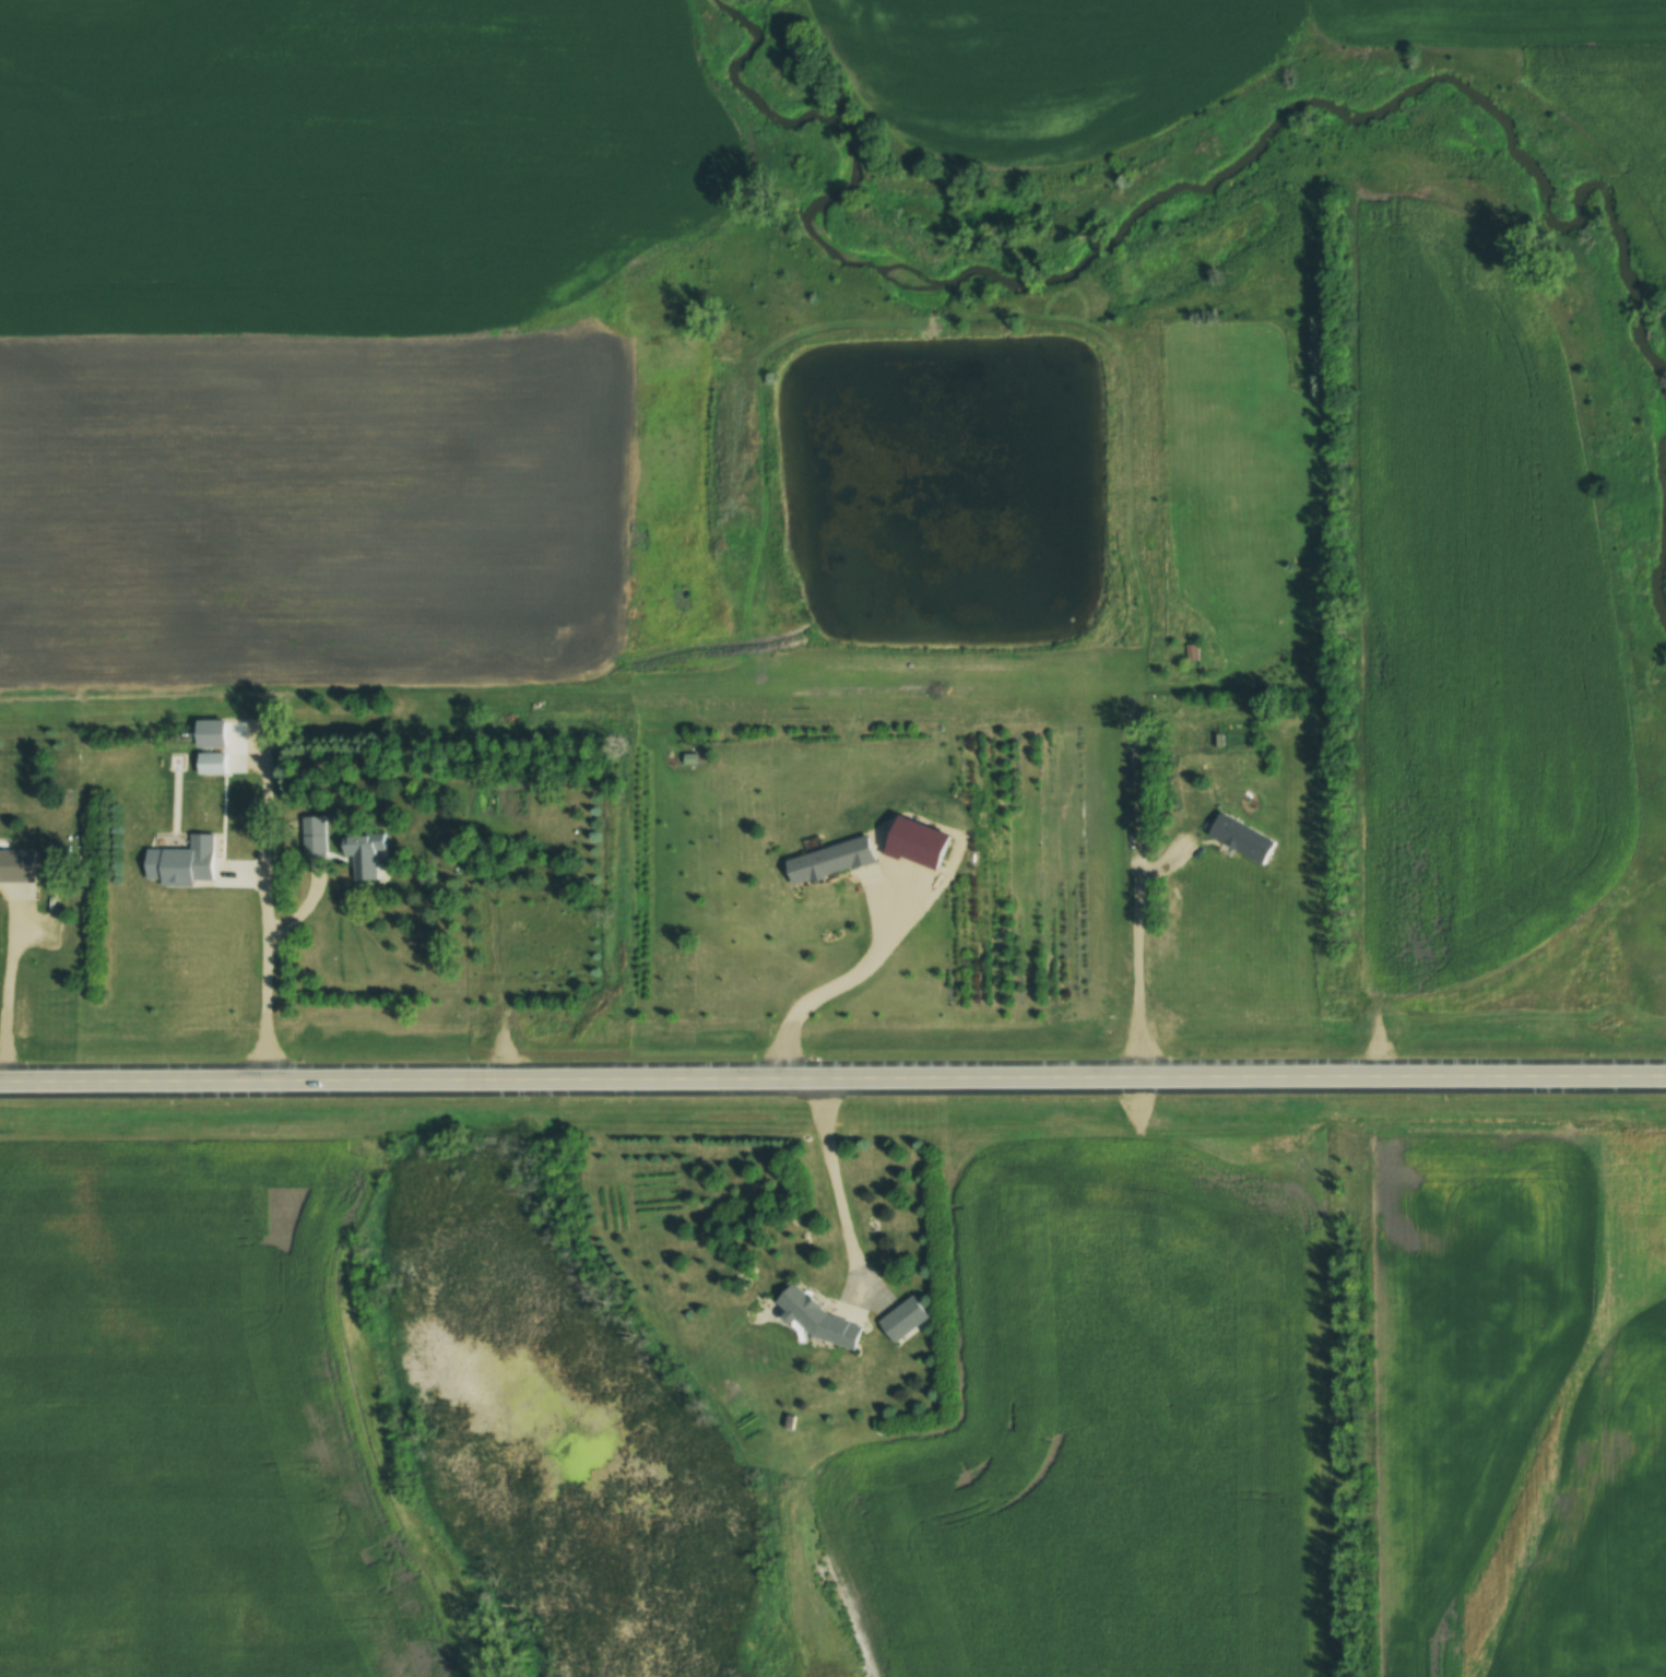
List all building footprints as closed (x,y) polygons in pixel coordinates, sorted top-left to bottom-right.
[(196,774),(226,774),(226,753),(196,753),(196,774)] [(1217,811),(1205,836),(1264,865),(1276,840),(1217,811)] [(324,833),(323,817),(303,818),(304,835),(324,833)] [(213,884),(213,835),(188,835),(188,848),(143,848),(143,880),(158,880),(158,884),(213,884)] [(782,857),(788,883),(875,864),(869,838),(782,857)] [(0,850),(0,881),(33,882),(33,851),(0,850)] [(895,1344),(927,1316),(908,1294),(876,1323),(895,1344)] [(853,1347),(861,1321),(794,1301),(787,1327),(853,1347)]
